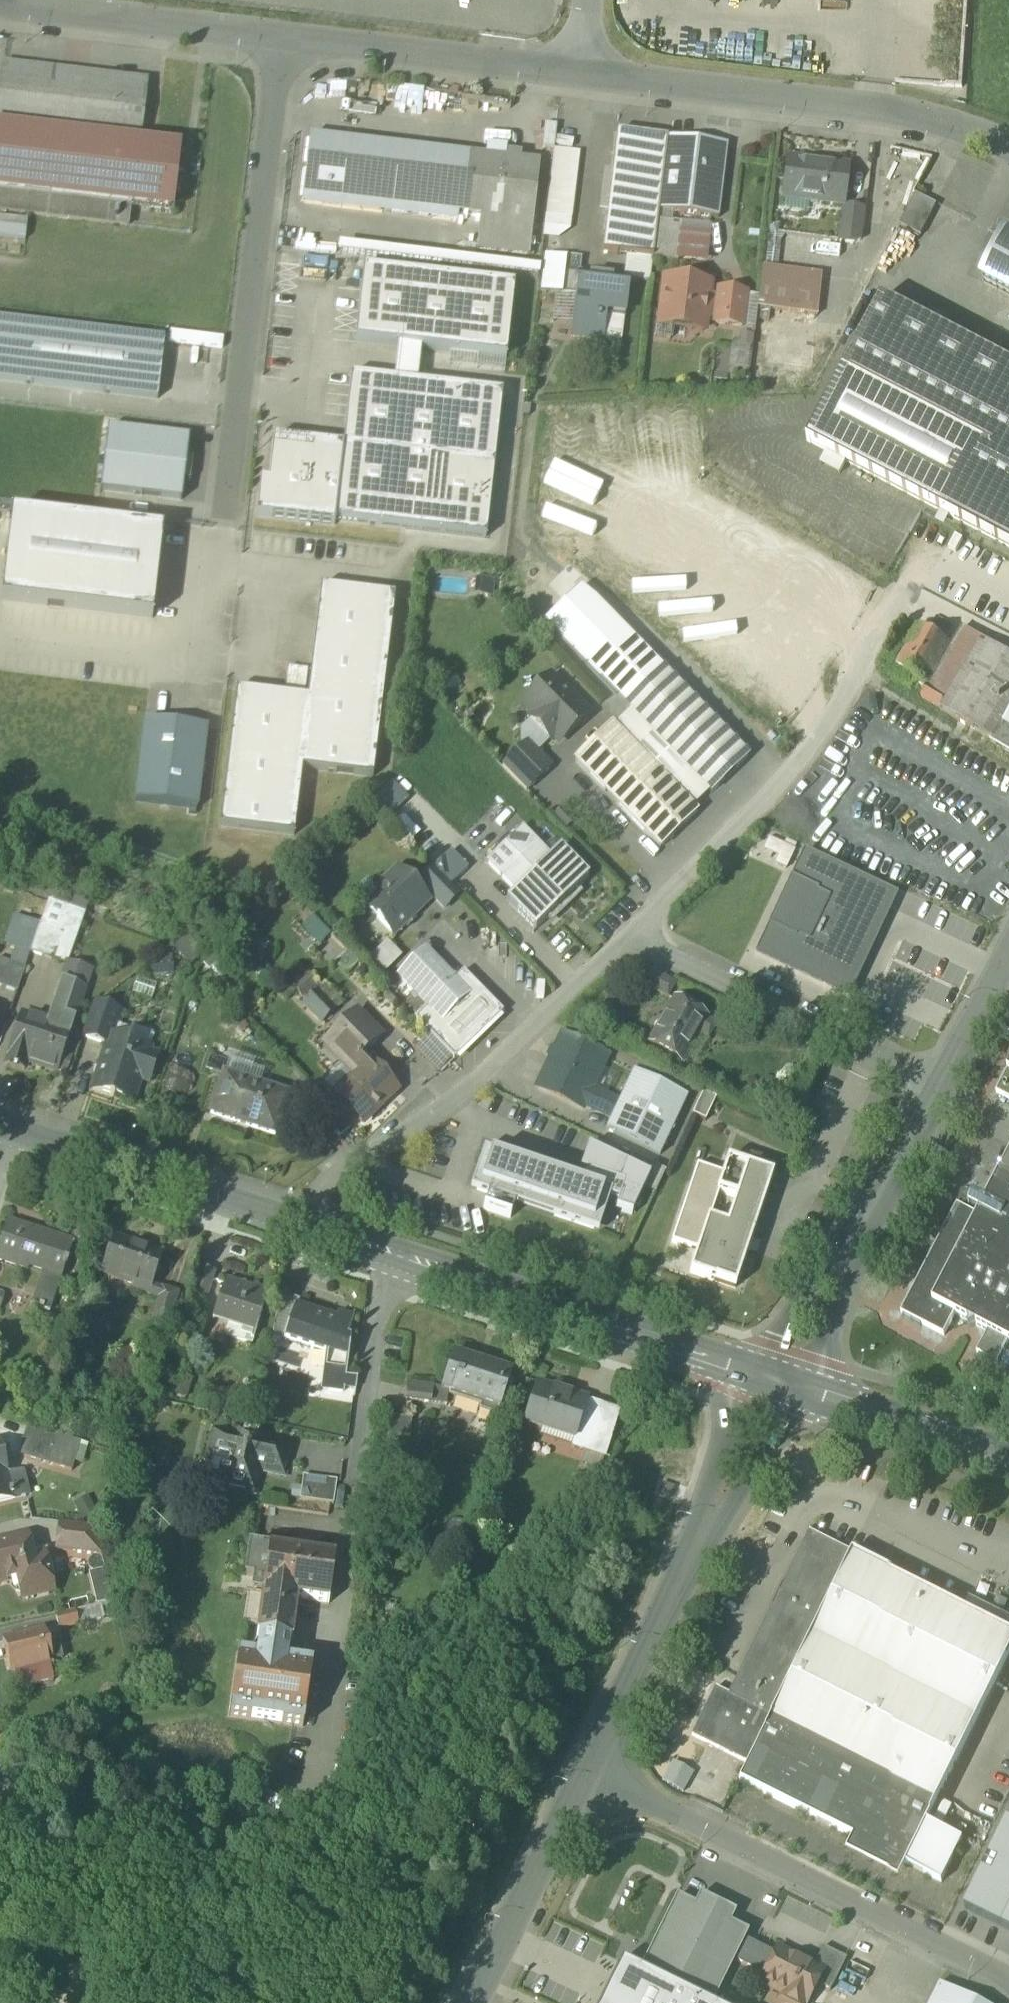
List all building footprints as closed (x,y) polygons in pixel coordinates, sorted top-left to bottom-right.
[(4,67),(0,104),(0,130),(137,146),(138,146),(145,84),(4,67)] [(557,127),(545,126),(542,149),(554,151),(557,127)] [(0,130),(0,212),(128,227),(131,207),(130,207),(137,146),(0,130)] [(667,140),(617,134),(603,254),(653,260),(658,222),(659,213),(667,140)] [(469,157),(310,138),(303,198),(462,217),(469,157)] [(727,147),(667,140),(659,213),(719,220),(727,147)] [(138,146),(137,146),(130,207),(131,207),(170,212),(178,150),(138,146)] [(580,154),(554,151),(546,217),(572,220),(580,154)] [(521,156),(508,155),(507,161),(469,157),(462,217),(480,219),(476,251),(529,257),(540,165),(520,163),(521,156)] [(849,166),(821,163),(821,164),(787,160),(782,200),(783,200),(784,196),(810,199),(809,203),(844,208),(849,166)] [(937,205),(916,194),(900,225),(921,236),(937,205)] [(862,244),(869,210),(847,205),(840,240),(862,244)] [(682,225),(658,222),(653,260),(678,263),(682,225)] [(1006,241),(983,284),(1008,298),(1008,243),(1006,241)] [(582,260),(566,258),(562,296),(576,298),(578,276),(580,276),(582,260)] [(363,269),(354,341),(505,359),(514,287),(363,269)] [(822,276),(763,269),(757,320),(769,321),(770,310),(817,316),(822,276)] [(580,276),(578,276),(576,298),(571,338),(603,342),(606,313),(625,316),(629,282),(580,276)] [(709,286),(667,281),(663,313),(663,314),(661,328),(672,330),(703,333),(705,318),(715,320),(717,302),(707,301),(709,286)] [(746,296),(718,293),(717,302),(715,320),(714,325),(742,328),(746,296)] [(882,299),(808,443),(827,453),(821,466),(840,476),(846,463),(1008,548),(1008,366),(882,299)] [(672,330),(661,328),(663,314),(663,313),(659,313),(656,339),(671,341),(672,330)] [(0,321),(0,382),(157,400),(164,341),(0,321)] [(259,479),(255,514),(333,523),(334,517),(485,535),(501,393),(349,376),(341,446),(273,438),(268,480),(259,479)] [(189,440),(107,430),(100,491),(182,502),(189,440)] [(626,447),(625,440),(618,441),(617,436),(602,439),(606,459),(640,452),(639,444),(626,447)] [(11,515),(1,601),(151,618),(161,532),(11,515)] [(300,764),(370,772),(390,592),(322,584),(309,699),(236,690),(221,822),(293,830),(300,764)] [(951,646),(920,628),(897,667),(928,685),(951,646)] [(983,640),(972,658),(951,646),(928,685),(921,698),(940,709),(992,741),(991,743),(1008,754),(1008,656),(983,640)] [(748,758),(663,671),(626,707),(711,794),(748,758)] [(588,717),(551,678),(522,706),(533,718),(529,721),(549,742),(550,742),(550,743),(554,739),(559,745),(588,717)] [(207,728),(145,720),(135,802),(197,809),(207,728)] [(655,771),(612,727),(576,763),(660,850),(697,814),(672,788),(655,771)] [(533,757),(524,747),(502,768),(526,793),(552,769),(538,755),(550,742),(549,742),(538,754),(537,753),(533,757)] [(681,780),(664,763),(655,771),(672,788),(681,780)] [(573,823),(561,811),(555,817),(567,830),(573,823)] [(522,829),(486,864),(515,894),(551,859),(522,829)] [(515,894),(507,902),(536,932),(589,880),(560,850),(551,859),(515,894)] [(897,895),(803,851),(754,955),(848,999),(897,895)] [(459,897),(434,871),(419,885),(445,911),(459,897)] [(428,904),(397,873),(378,892),(381,896),(371,906),(381,917),(377,920),(394,937),(428,904)] [(41,925),(24,920),(14,948),(31,954),(41,925)] [(78,925),(65,921),(61,932),(65,934),(65,935),(73,938),(78,925)] [(61,932),(41,925),(31,954),(55,962),(65,935),(65,934),(61,932)] [(374,960),(390,975),(406,958),(390,943),(374,960)] [(455,981),(427,952),(398,980),(427,1009),(441,1024),(470,996),(455,981)] [(171,957),(160,958),(160,965),(153,966),(154,978),(173,976),(171,957)] [(0,961),(0,987),(17,993),(25,969),(0,961)] [(69,964),(49,1024),(72,1032),(91,971),(69,964)] [(675,986),(652,973),(645,985),(667,999),(675,986)] [(470,996),(441,1024),(427,1009),(414,1022),(454,1062),(503,1014),(464,974),(455,981),(470,996)] [(308,978),(294,991),(302,999),(316,986),(308,978)] [(336,1012),(317,993),(304,1007),(322,1025),(336,1012)] [(706,1019),(675,1001),(649,1046),(680,1064),(697,1035),(708,1041),(716,1027),(705,1021),(706,1019)] [(122,1017),(93,1007),(83,1037),(108,1046),(110,1037),(126,1042),(130,1030),(119,1026),(122,1017)] [(49,1024),(22,1015),(7,1063),(27,1069),(29,1064),(58,1073),(72,1032),(49,1024)] [(356,1015),(333,1037),(358,1062),(380,1040),(356,1015)] [(153,1035),(134,1028),(130,1030),(126,1042),(150,1050),(155,1038),(153,1035)] [(126,1042),(110,1037),(108,1046),(93,1091),(115,1098),(116,1096),(133,1102),(132,1103),(134,1104),(141,1081),(149,1084),(157,1057),(150,1055),(151,1051),(150,1050),(126,1042)] [(605,1059),(564,1040),(563,1040),(541,1088),(582,1108),(582,1107),(584,1104),(613,1118),(619,1107),(589,1093),(605,1060),(605,1059)] [(371,1064),(350,1085),(351,1086),(339,1097),(338,1097),(337,1098),(363,1124),(377,1110),(376,1109),(395,1091),(395,1092),(396,1091),(371,1064)] [(1008,1073),(1007,1073),(1007,1075),(1005,1074),(995,1092),(997,1093),(996,1095),(1008,1101),(1008,1074),(1008,1073)] [(688,1099),(634,1074),(619,1107),(613,1118),(607,1132),(660,1157),(688,1099)] [(289,1097),(224,1076),(211,1116),(276,1137),(289,1097)] [(717,1100),(703,1094),(693,1116),(706,1123),(717,1100)] [(350,1130),(335,1112),(326,1120),(341,1138),(350,1130)] [(628,1168),(592,1151),(581,1185),(612,1195),(610,1202),(635,1211),(645,1190),(656,1195),(666,1173),(633,1157),(628,1168)] [(581,1185),(484,1152),(471,1192),(599,1234),(610,1202),(612,1195),(581,1185)] [(1000,1176),(1008,1181),(1008,1158),(1000,1176)] [(727,1227),(708,1221),(690,1274),(736,1290),(773,1177),(728,1162),(717,1194),(736,1201),(727,1227)] [(1000,1176),(998,1179),(996,1178),(987,1195),(989,1196),(988,1199),(987,1203),(975,1197),(970,1209),(981,1214),(979,1218),(978,1217),(933,1304),(955,1316),(968,1322),(970,1329),(977,1327),(988,1333),(1008,1343),(1008,1344),(1008,1181),(1000,1176)] [(947,1227),(934,1252),(932,1251),(923,1269),(924,1270),(912,1294),(910,1293),(901,1311),(903,1312),(901,1315),(904,1316),(903,1318),(921,1327),(922,1325),(944,1337),(955,1316),(933,1304),(978,1217),(957,1207),(956,1210),(954,1209),(945,1227),(947,1227)] [(8,1223),(0,1249),(0,1260),(28,1269),(29,1267),(45,1271),(33,1306),(40,1308),(40,1310),(43,1311),(44,1309),(50,1312),(62,1277),(65,1268),(67,1268),(69,1263),(67,1263),(73,1244),(8,1223)] [(163,1256),(114,1239),(102,1274),(134,1286),(133,1289),(160,1299),(163,1291),(152,1288),(163,1256)] [(215,1272),(201,1268),(192,1296),(206,1300),(215,1272)] [(267,1296),(226,1283),(213,1320),(215,1321),(216,1318),(255,1331),(252,1340),(254,1340),(269,1294),(268,1293),(267,1296)] [(178,1295),(163,1290),(163,1291),(160,1299),(153,1319),(169,1324),(178,1295)] [(300,1301),(280,1294),(273,1337),(285,1341),(298,1307),(300,1301)] [(352,1324),(298,1307),(285,1341),(326,1355),(324,1371),(332,1372),(329,1391),(344,1393),(345,1388),(356,1391),(357,1380),(346,1379),(351,1340),(347,1339),(352,1324)] [(1008,1343),(988,1333),(977,1354),(998,1365),(1008,1343)] [(512,1376),(453,1357),(442,1391),(482,1404),(480,1412),(497,1417),(499,1409),(501,1410),(512,1376)] [(578,1397),(538,1384),(525,1425),(574,1440),(576,1435),(582,1420),(582,1419),(588,1401),(578,1398),(578,1397)] [(434,1388),(408,1385),(406,1400),(432,1404),(434,1388)] [(412,1420),(382,1417),(380,1445),(410,1448),(412,1420)] [(582,1420),(576,1435),(574,1440),(572,1448),(586,1453),(595,1425),(582,1420)] [(58,1436),(37,1429),(28,1427),(19,1456),(49,1465),(58,1436)] [(266,1438),(237,1431),(235,1439),(215,1434),(211,1455),(230,1459),(226,1477),(220,1476),(218,1480),(225,1481),(224,1486),(253,1493),(259,1469),(283,1475),(288,1451),(264,1446),(266,1438)] [(0,1443),(0,1500),(13,1497),(13,1500),(28,1497),(22,1473),(9,1476),(1,1443),(0,1443)] [(96,1528),(61,1524),(58,1552),(103,1557),(96,1528)] [(32,1554),(28,1536),(0,1543),(0,1584),(18,1580),(22,1599),(54,1592),(49,1571),(52,1571),(47,1550),(32,1554)] [(850,1554),(850,1555),(814,1537),(734,1699),(715,1690),(692,1736),(748,1764),(739,1782),(906,1865),(927,1822),(1008,1655),(1008,1633),(850,1554)] [(336,1561),(270,1551),(269,1553),(251,1550),(247,1579),(255,1580),(253,1594),(263,1596),(259,1626),(257,1639),(259,1639),(290,1643),(292,1644),(298,1601),(329,1606),(336,1561)] [(253,1594),(249,1594),(245,1623),(259,1626),(263,1596),(253,1594)] [(383,1605),(373,1603),(371,1617),(381,1619),(383,1605)] [(76,1612),(57,1617),(60,1630),(79,1626),(76,1612)] [(46,1631),(4,1642),(12,1676),(15,1675),(15,1676),(30,1673),(33,1687),(54,1682),(50,1666),(54,1665),(53,1662),(63,1660),(59,1644),(49,1647),(46,1631)] [(287,1662),(290,1643),(259,1639),(257,1657),(238,1655),(229,1718),(304,1728),(313,1666),(287,1662)] [(665,1782),(685,1792),(695,1773),(675,1762),(665,1782)] [(963,1840),(927,1822),(906,1865),(942,1883),(963,1840)] [(974,1910),(1008,1925),(1008,1827),(974,1910)] [(697,1911),(676,1900),(639,1972),(702,2002),(715,2002),(735,1962),(745,1941),(748,1936),(726,1925),(731,1916),(702,1902),(697,1911)] [(776,1956),(745,1941),(735,1962),(765,1977),(776,1956)] [(847,1960),(824,1949),(814,1969),(822,1973),(817,1985),(831,1992),(847,1960)] [(778,1951),(776,1956),(765,1977),(761,1985),(786,1998),(784,2002),(808,2002),(817,1985),(822,1973),(814,1969),(778,1951)] [(622,1963),(601,2002),(702,2002),(639,1972),(622,1963)] [(939,1986),(930,2002),(975,2002),(939,1986)]
